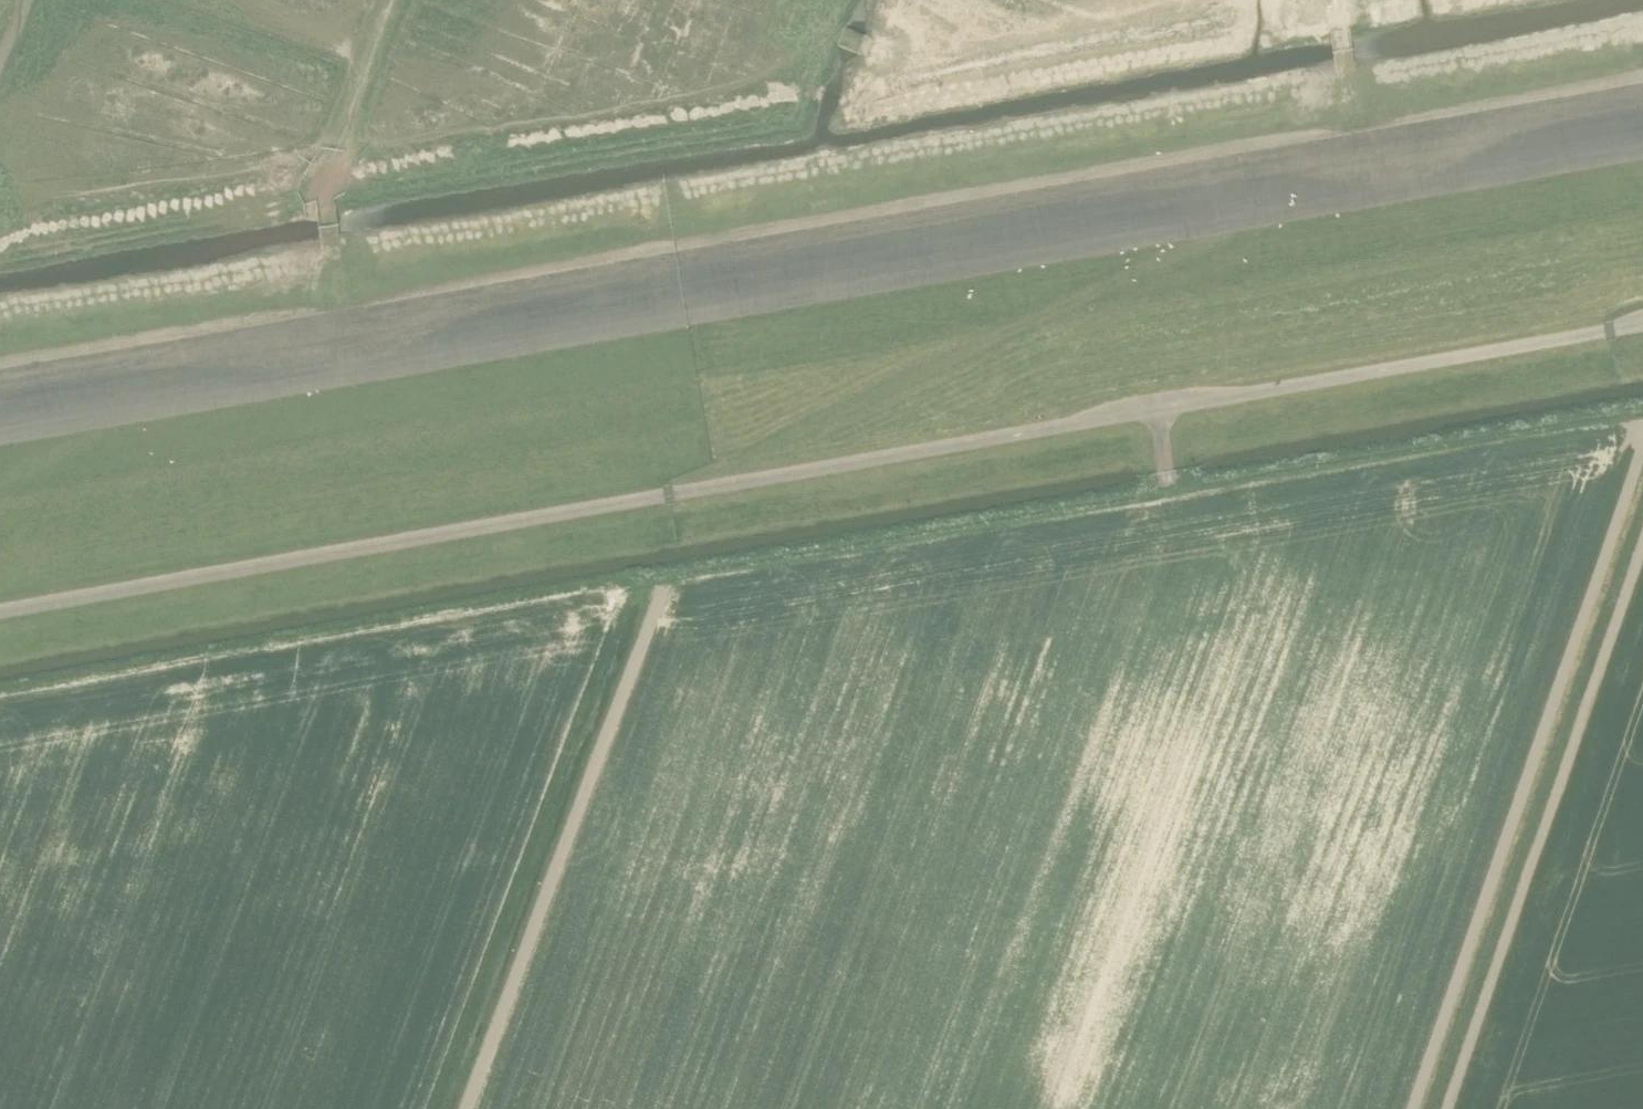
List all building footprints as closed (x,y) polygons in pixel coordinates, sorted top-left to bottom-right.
[(1305,25),(1330,21),(1326,0),(1311,0),(1301,2),(1305,25)]
